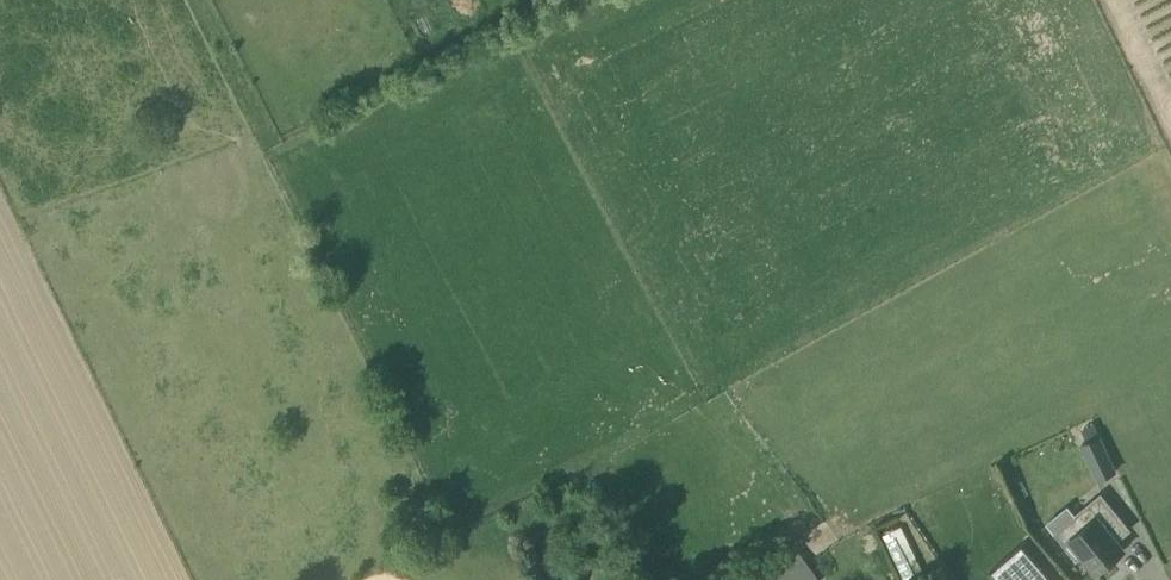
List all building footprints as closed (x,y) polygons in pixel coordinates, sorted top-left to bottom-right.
[(1081,444),(1098,481),(1119,471),(1102,434),(1081,444)] [(1084,526),(1065,542),(1078,557),(1082,554),(1097,571),(1125,548),(1117,539),(1130,528),(1102,493),(1075,515),(1084,526)] [(991,571),(999,579),(1059,579),(1026,541),(991,571)] [(822,577),(797,545),(751,579),(817,579),(822,577)]
